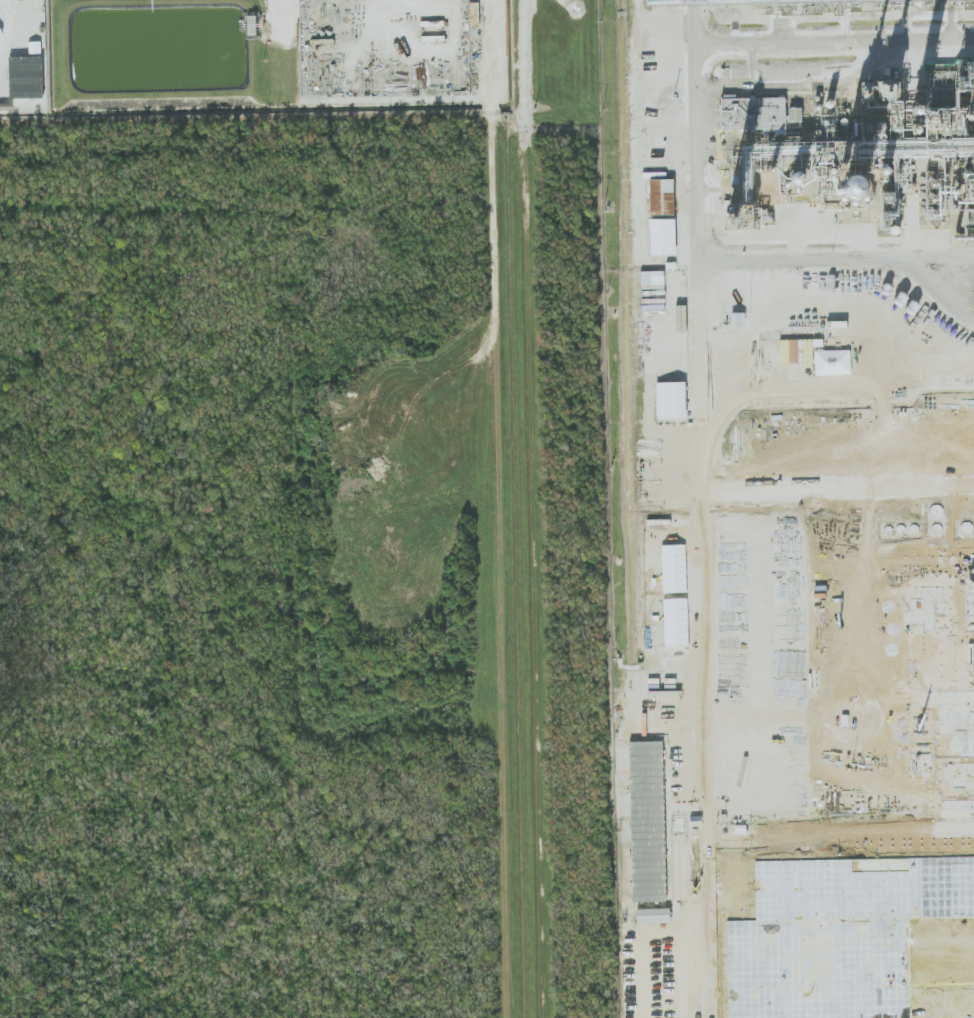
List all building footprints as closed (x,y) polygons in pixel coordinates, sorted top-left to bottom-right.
[(42,56),(9,57),(10,98),(43,98),(42,56)] [(786,97),(721,97),(721,130),(777,130),(777,125),(786,125),(786,97)] [(675,215),(674,179),(649,180),(650,215),(675,215)] [(650,255),(676,254),(675,219),(649,219),(650,255)] [(657,419),(686,418),(685,382),(656,382),(657,419)] [(661,546),(663,593),(687,592),(685,545),(661,546)] [(663,599),(665,647),(689,646),(687,598),(663,599)]
